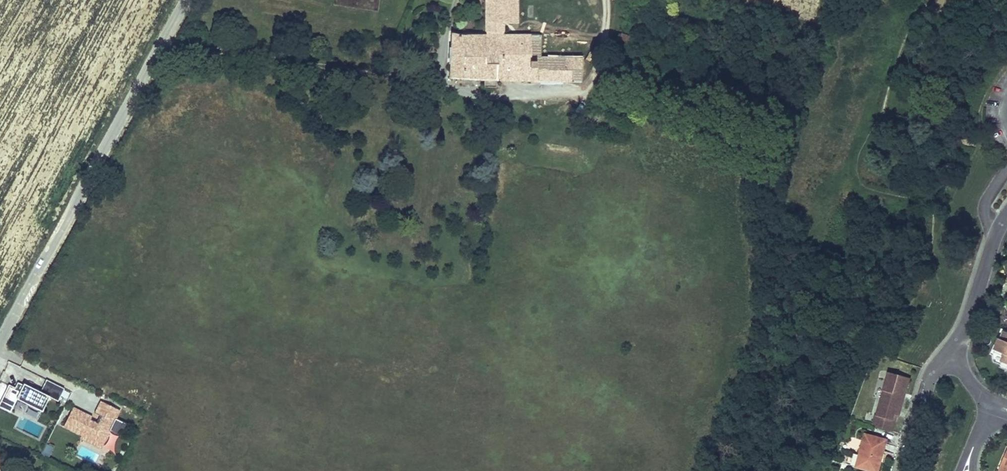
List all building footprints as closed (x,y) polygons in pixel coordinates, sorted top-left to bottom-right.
[(484,38),(450,38),(450,84),(484,84),(484,77),(502,77),(502,84),(540,85),(540,62),(541,38),(503,38),(503,24),(516,24),(516,0),(485,0),(484,38)] [(583,62),(540,62),(540,85),(583,85),(583,62)] [(502,77),(484,77),(484,84),(484,92),(502,92),(502,84),(502,77)] [(1003,331),(994,352),(997,353),(996,356),(993,355),(993,361),(1003,365),(1002,368),(1006,370),(1006,333),(1003,331)] [(884,370),(878,390),(884,391),(889,372),(884,370)] [(884,391),(877,415),(892,420),(894,413),(899,415),(909,377),(889,372),(884,391)] [(67,390),(49,381),(43,394),(26,385),(26,387),(20,384),(18,389),(12,386),(1,408),(13,414),(19,400),(45,413),(52,399),(61,403),(67,390)] [(95,419),(76,410),(67,428),(86,438),(85,440),(103,450),(112,433),(122,438),(128,426),(118,421),(122,412),(104,404),(98,416),(103,418),(100,425),(93,422),(95,419)] [(856,466),(874,470),(877,470),(886,440),(865,434),(856,466)] [(54,449),(47,445),(41,456),(48,459),(54,449)] [(999,470),(1001,470),(1006,470),(1006,450),(999,470)]
